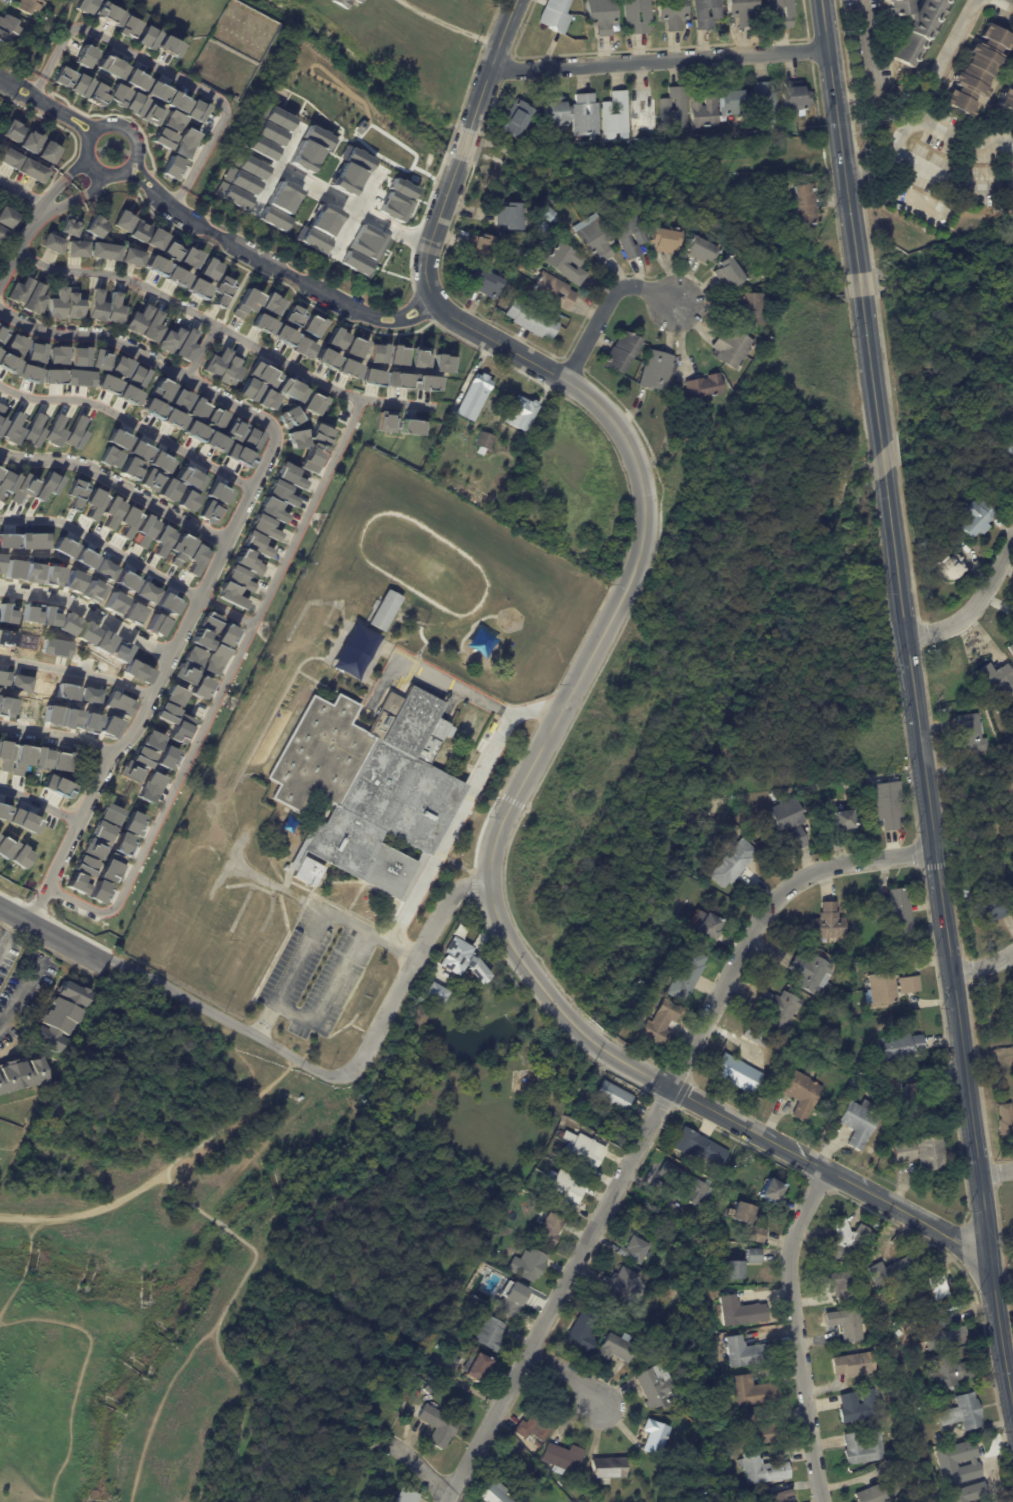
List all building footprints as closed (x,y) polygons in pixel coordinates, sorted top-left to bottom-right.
[(18,4),(13,0),(43,0),(46,2),(38,16),(31,11),(28,16),(16,8),(18,4)] [(117,28),(124,13),(98,0),(78,0),(75,7),(117,28)] [(331,2),(332,0),(363,0),(360,5),(353,1),(346,11),(331,2)] [(538,22),(547,0),(570,0),(567,5),(564,12),(571,16),(563,34),(554,30),(554,31),(547,28),(548,26),(538,22)] [(589,25),(588,0),(617,0),(618,23),(611,23),(612,35),(597,36),(597,25),(589,25)] [(626,24),(624,0),(651,0),(653,22),(649,22),(650,32),(648,32),(630,34),(630,23),(626,24)] [(660,21),(659,0),(688,0),(689,20),(682,20),(683,25),(683,30),(668,31),(667,21),(660,21)] [(697,30),(695,0),(722,0),(723,18),(715,18),(715,29),(712,29),(697,30)] [(731,17),(730,0),(758,0),(759,15),(753,15),(754,26),(751,26),(739,27),(738,16),(731,17)] [(768,18),(767,0),(794,0),(795,16),(792,16),(792,27),(790,27),(773,28),(772,18),(768,18)] [(883,2),(882,0),(908,0),(910,13),(917,0),(944,0),(940,8),(942,9),(937,16),(936,15),(934,19),(935,20),(933,24),(931,23),(929,27),(930,28),(926,36),(925,35),(923,38),(924,39),(923,42),(922,42),(908,67),(888,56),(890,53),(888,52),(893,45),(894,45),(897,40),(896,39),(900,32),(901,33),(902,30),(896,27),(899,21),(904,24),(906,21),(904,14),(887,16),(886,9),(884,9),(883,7),(885,7),(885,2),(883,2)] [(6,46),(0,43),(0,18),(2,19),(4,16),(17,22),(15,26),(23,30),(15,47),(8,43),(6,46)] [(140,22),(124,16),(117,34),(132,40),(140,22)] [(968,118),(941,103),(948,90),(953,92),(957,86),(952,83),(953,81),(950,79),(954,71),(957,73),(960,68),(960,69),(964,63),(967,58),(966,57),(969,53),(966,51),(970,44),(975,46),(976,43),(979,45),(982,38),(978,36),(985,23),(1011,37),(1004,49),(1000,46),(994,56),(1003,61),(997,72),(992,70),(983,87),(987,89),(982,97),(974,92),(969,101),(975,104),(968,118)] [(151,50),(159,33),(144,25),(136,43),(151,50)] [(155,49),(174,58),(180,44),(161,35),(155,49)] [(87,69),(94,50),(80,45),(74,64),(87,69)] [(120,80),(127,66),(102,54),(95,68),(120,80)] [(75,74),(60,67),(52,82),(68,90),(75,74)] [(123,83),(143,91),(148,78),(129,70),(123,83)] [(1012,73),(1012,71),(1012,116),(995,106),(995,105),(998,98),(996,97),(1001,89),(1008,93),(1011,87),(1007,85),(1009,82),(1005,80),(1009,72),(1012,73)] [(69,93),(102,107),(110,89),(76,75),(69,93)] [(144,94),(163,103),(169,90),(150,81),(144,94)] [(776,90),(778,122),(751,124),(750,92),(753,92),(752,82),(773,81),(773,91),(776,90)] [(107,100),(123,107),(130,91),(114,84),(107,100)] [(717,126),(694,127),(693,108),(691,108),(691,95),(701,95),(701,84),(717,84),(719,126),(717,126)] [(687,127),(664,129),(662,98),(671,98),(670,87),(687,85),(690,127),(687,127)] [(788,86),(803,85),(804,89),(807,89),(809,109),(804,110),(805,116),(798,116),(798,110),(793,110),(794,116),(786,116),(786,111),(782,111),(781,91),(785,91),(784,86),(788,86)] [(658,98),(659,130),(633,131),(632,100),(636,100),(636,89),(655,88),(655,98),(658,98)] [(619,132),(614,132),(614,139),(605,139),(603,102),(613,101),(612,91),(628,89),(631,138),(622,139),(621,132),(619,132)] [(728,90),(747,89),(747,108),(722,110),(721,95),(725,95),(725,90),(728,90)] [(190,101),(170,92),(164,105),(184,114),(190,101)] [(599,133),(575,135),(573,103),(577,103),(576,93),(595,92),(596,102),(600,102),(601,133),(599,133)] [(123,111),(156,126),(164,108),(131,93),(123,111)] [(544,108),(544,106),(547,106),(547,97),(566,96),(567,105),(570,105),(571,125),(545,126),(544,108)] [(535,110),(517,138),(499,126),(518,97),(526,103),(526,104),(535,110)] [(184,117),(200,123),(207,105),(191,99),(184,117)] [(263,104),(293,120),(287,132),(256,116),(263,104)] [(184,118),(168,110),(152,142),(168,150),(184,118)] [(19,138),(16,142),(2,135),(11,118),(21,124),(20,125),(24,128),(19,138)] [(256,118),(286,134),(279,146),(249,130),(256,118)] [(304,125),(334,141),(327,153),(297,137),(304,125)] [(173,180),(183,161),(184,162),(198,135),(184,128),(170,154),(168,153),(158,172),(173,180)] [(43,135),(34,154),(19,146),(26,131),(29,132),(31,129),(43,135)] [(248,133),(278,149),(272,161),(241,145),(248,133)] [(53,164),(37,155),(46,139),(51,141),(51,143),(61,148),(53,164)] [(295,140),(320,151),(310,172),(285,160),(295,140)] [(15,169),(0,161),(0,143),(22,155),(15,169)] [(343,146),(373,162),(367,174),(337,158),(343,146)] [(238,152),(268,168),(262,180),(231,164),(238,152)] [(49,170),(41,184),(17,171),(24,157),(49,170)] [(334,163),(358,175),(348,196),(324,184),(334,163)] [(229,168),(260,184),(253,196),(223,180),(229,168)] [(382,170),(412,186),(406,198),(375,182),(382,170)] [(278,176),(302,188),(292,209),(268,197),(278,176)] [(816,197),(817,204),(815,204),(818,223),(799,226),(795,204),(797,204),(794,185),(813,182),(816,197)] [(219,184),(250,200),(243,212),(213,196),(219,184)] [(373,187),(397,198),(387,219),(363,207),(373,187)] [(313,197),(338,209),(328,230),(303,218),(313,197)] [(260,202),(290,218),(284,230),(254,214),(260,202)] [(526,221),(526,230),(505,230),(505,225),(497,225),(497,206),(508,206),(508,202),(526,202),(526,221)] [(549,205),(558,213),(556,215),(559,218),(556,222),(553,219),(551,222),(541,214),(549,205)] [(8,230),(0,225),(0,209),(2,206),(17,215),(8,230)] [(136,217),(127,232),(113,224),(121,209),(136,217)] [(640,255),(626,260),(610,215),(619,212),(621,216),(623,216),(629,215),(628,214),(631,213),(631,214),(638,211),(649,241),(639,244),(642,254),(640,255)] [(609,247),(613,255),(601,262),(595,253),(588,257),(571,228),(597,212),(615,243),(609,247)] [(77,233),(75,237),(60,231),(67,213),(82,219),(77,233)] [(99,239),(85,230),(95,214),(104,220),(104,221),(108,223),(99,239)] [(356,217),(380,229),(370,250),(346,238),(356,217)] [(152,226),(143,243),(129,235),(139,218),(152,226)] [(544,221),(552,228),(546,235),(538,228),(544,221)] [(298,223),(328,239),(322,251),(291,235),(298,223)] [(656,226),(681,231),(679,245),(674,244),(674,250),(673,249),(672,254),(655,251),(656,244),(651,243),(654,229),(653,229),(654,225),(656,225),(656,226)] [(8,231),(0,246),(0,227),(8,231)] [(169,235),(160,251),(146,243),(154,227),(169,235)] [(58,238),(64,241),(58,255),(39,246),(46,232),(58,238)] [(493,264),(473,260),(474,255),(467,253),(471,234),(481,237),(482,234),(499,238),(493,264)] [(709,261),(706,260),(704,263),(688,255),(690,251),(687,250),(689,246),(687,245),(690,240),(689,239),(691,236),(692,237),(693,234),(720,247),(719,249),(720,250),(718,252),(717,252),(712,261),(710,259),(709,262),(709,261)] [(87,242),(87,256),(66,256),(67,240),(87,241),(87,242)] [(173,259),(160,253),(167,240),(179,247),(173,259)] [(586,275),(576,287),(542,262),(559,240),(584,259),(578,267),(586,274),(586,275)] [(98,242),(120,245),(117,261),(90,257),(92,241),(98,242)] [(176,259),(184,245),(200,253),(192,268),(176,259)] [(339,246),(369,262),(363,274),(333,258),(339,246)] [(125,247),(144,252),(140,267),(121,261),(125,247)] [(528,248),(536,253),(532,258),(524,253),(528,248)] [(742,280),(730,287),(728,283),(721,287),(712,272),(719,268),(716,263),(733,253),(747,278),(742,280)] [(142,266),(148,254),(166,264),(160,275),(142,266)] [(210,281),(196,274),(206,256),(219,263),(210,281)] [(162,276),(169,265),(186,274),(180,286),(162,276)] [(484,295),(464,285),(474,265),(504,280),(494,300),(484,295)] [(575,295),(566,312),(557,307),(556,310),(528,294),(541,270),(569,286),(567,289),(576,294),(575,295)] [(29,276),(34,278),(22,304),(17,301),(16,303),(6,298),(14,282),(21,285),(26,274),(29,276)] [(221,306),(213,302),(217,294),(210,290),(218,275),(233,283),(221,306)] [(184,289),(190,277),(208,287),(202,299),(184,289)] [(39,281),(45,284),(40,295),(46,298),(38,313),(36,311),(35,314),(22,308),(36,280),(39,281)] [(59,286),(65,287),(63,319),(57,319),(57,318),(48,317),(48,298),(56,299),(56,286),(59,286)] [(67,292),(68,292),(68,287),(77,287),(76,300),(82,300),(82,319),(67,319),(67,292)] [(251,312),(245,308),(239,319),(230,314),(244,287),(259,295),(251,312)] [(102,289),(99,302),(106,303),(102,322),(87,318),(93,288),(102,289)] [(273,315),(257,307),(266,290),(282,299),(273,315)] [(114,292),(120,293),(118,305),(125,306),(121,325),(105,322),(111,291),(114,292)] [(765,294),(764,325),(736,324),(736,313),(727,312),(727,301),(737,301),(737,294),(765,294)] [(529,332),(510,322),(511,319),(503,314),(512,298),(557,323),(548,339),(540,335),(539,338),(529,332)] [(153,308),(139,336),(124,328),(133,311),(139,314),(145,303),(153,308)] [(296,327),(282,319),(290,304),(305,312),(296,327)] [(158,310),(163,313),(157,324),(164,327),(155,343),(141,335),(155,309),(158,310)] [(249,324),(255,312),(274,322),(267,334),(249,324)] [(301,329),(310,313),(324,321),(315,337),(301,329)] [(188,327),(173,355),(158,347),(161,341),(167,330),(174,333),(177,327),(180,323),(188,327)] [(271,335),(277,324),(296,333),(289,345),(271,335)] [(324,342),(333,327),(347,335),(339,350),(324,342)] [(197,334),(192,343),(198,346),(190,362),(175,354),(189,328),(197,332),(197,334)] [(752,340),(735,370),(713,358),(717,351),(709,346),(718,331),(726,335),(730,328),(752,340)] [(638,341),(629,358),(628,358),(618,375),(600,365),(610,346),(611,347),(620,330),(626,333),(626,332),(629,334),(628,334),(639,340),(638,341)] [(18,356),(27,340),(17,335),(16,336),(12,334),(4,348),(18,356)] [(343,352),(351,334),(367,341),(359,359),(343,352)] [(289,348),(296,336),(314,346),(308,357),(289,348)] [(40,363),(24,359),(27,341),(44,344),(40,363)] [(368,361),(370,343),(384,344),(383,362),(368,361)] [(64,346),(64,364),(47,364),(48,345),(64,346)] [(69,365),(70,345),(87,346),(86,365),(69,365)] [(387,363),(389,345),(405,347),(403,365),(387,363)] [(230,351),(216,377),(201,369),(210,353),(216,357),(222,346),(230,351)] [(89,366),(93,347),(109,351),(105,369),(89,366)] [(313,359),(319,347),(338,357),(331,368),(313,359)] [(407,364),(409,347),(426,349),(424,366),(407,364)] [(661,353),(672,356),(662,392),(652,389),(651,390),(636,386),(644,357),(645,357),(648,349),(661,353)] [(217,378),(231,351),(240,356),(235,365),(241,368),(232,386),(217,378)] [(18,362),(1,353),(0,355),(0,368),(12,374),(18,362)] [(118,353),(133,362),(123,379),(108,371),(118,353)] [(429,370),(431,353),(448,355),(447,372),(429,370)] [(334,371),(340,357),(358,365),(352,379),(334,371)] [(247,373),(253,361),(277,374),(271,385),(247,373)] [(135,362),(150,370),(140,389),(125,381),(135,362)] [(16,378),(20,364),(40,370),(35,384),(16,378)] [(361,367),(381,372),(378,386),(358,381),(361,367)] [(63,384),(63,369),(42,370),(42,384),(63,384)] [(66,369),(65,385),(85,387),(86,386),(92,387),(94,372),(66,369)] [(385,386),(386,371),(413,373),(411,388),(385,386)] [(101,372),(119,382),(113,395),(94,387),(101,372)] [(683,382),(701,378),(701,379),(705,378),(705,376),(718,373),(722,394),(710,397),(711,401),(706,402),(707,404),(689,408),(683,382)] [(413,389),(415,374),(436,376),(435,391),(413,389)] [(474,374),(479,377),(480,374),(487,378),(485,380),(490,383),(472,421),(455,413),(474,374)] [(148,393),(157,376),(171,384),(162,401),(148,393)] [(273,389),(280,376),(306,390),(299,403),(273,389)] [(251,402),(237,394),(246,377),(260,384),(251,402)] [(123,383),(141,393),(134,407),(115,397),(123,383)] [(167,403),(176,386),(191,394),(182,411),(167,403)] [(254,403),(262,388),(276,396),(268,411),(254,403)] [(301,406),(310,391),(324,398),(316,414),(301,406)] [(539,406),(525,432),(503,421),(516,394),(530,401),(533,399),(536,401),(537,405),(539,406)] [(157,419),(139,410),(146,397),(164,406),(157,419)] [(185,414),(194,397),(209,404),(199,421),(185,414)] [(203,422),(213,405),(227,413),(218,430),(203,422)] [(289,425),(287,420),(282,423),(277,414),(293,405),(300,419),(289,425)] [(176,429),(159,420),(165,407),(183,417),(176,429)] [(11,446),(0,440),(0,431),(12,410),(21,415),(15,426),(20,429),(11,446)] [(392,412),(390,432),(374,430),(376,410),(392,412)] [(32,447),(18,439),(33,411),(42,416),(36,427),(42,430),(32,447)] [(53,449),(39,441),(54,412),(63,417),(57,428),(63,431),(53,449)] [(74,450),(59,442),(75,414),(84,419),(78,429),(83,432),(74,450)] [(222,433),(231,416),(245,424),(236,441),(222,433)] [(198,441),(181,432),(188,419),(205,428),(198,441)] [(397,433),(399,419),(419,421),(418,435),(397,433)] [(307,437),(314,422),(331,430),(324,445),(307,437)] [(239,443),(249,426),(263,434),(254,451),(239,443)] [(113,427),(131,437),(123,451),(105,441),(113,427)] [(288,449),(285,433),(302,429),(305,445),(288,449)] [(218,452),(200,443),(207,430),(225,440),(218,452)] [(506,430),(516,435),(512,442),(503,437),(506,430)] [(481,431),(495,437),(491,448),(493,449),(492,451),(475,445),(481,431)] [(133,440),(151,450),(144,462),(126,452),(133,440)] [(247,468),(222,455),(229,442),(253,455),(247,468)] [(323,448),(312,472),(298,466),(309,442),(323,448)] [(106,446),(122,454),(114,469),(98,462),(106,446)] [(154,451),(173,461),(166,475),(147,464),(154,451)] [(127,456),(143,465),(134,481),(118,472),(127,456)] [(274,476),(281,462),(296,470),(293,476),(305,482),(301,490),(274,476)] [(181,464),(206,478),(198,492),(174,479),(181,464)] [(147,467),(163,475),(154,492),(139,485),(147,467)] [(3,490),(0,495),(0,474),(3,468),(18,476),(9,493),(3,490)] [(34,496),(48,469),(63,477),(54,494),(48,491),(42,501),(34,496)] [(9,498),(23,471),(38,479),(29,496),(23,493),(18,503),(9,498)] [(75,511),(66,507),(70,496),(65,494),(72,478),(86,485),(75,511)] [(167,478),(182,485),(173,502),(158,494),(167,478)] [(265,493),(272,479),(287,486),(284,492),(296,498),(292,506),(265,493)] [(211,482),(230,492),(223,505),(204,495),(211,482)] [(92,521),(84,517),(89,506),(84,503),(91,488),(105,495),(92,521)] [(185,489),(200,497),(192,513),(177,505),(185,489)] [(256,510),(263,496),(278,503),(276,509),(287,515),(283,523),(256,510)] [(109,530),(101,526),(107,515),(101,512),(109,497),(123,504),(109,530)] [(206,499),(221,507),(212,524),(197,516),(206,499)] [(999,516),(989,526),(992,529),(985,537),(981,534),(973,543),(959,530),(969,519),(964,515),(975,503),(981,508),(985,503),(999,516)] [(126,540),(118,536),(123,525),(117,522),(125,507),(139,514),(126,540)] [(143,548),(135,544),(141,533),(135,530),(142,514),(156,521),(143,548)] [(249,528),(256,514),(271,522),(269,527),(280,533),(276,542),(249,528)] [(159,558),(151,554),(157,543),(151,540),(159,524),(173,531),(159,558)] [(240,545),(247,530),(263,538),(260,544),(271,550),(267,558),(240,545)] [(22,533),(22,548),(50,549),(50,533),(29,533),(29,532),(22,533)] [(176,568),(169,564),(174,553),(168,550),(176,535),(190,542),(176,568)] [(193,576),(185,572),(191,561),(185,558),(192,543),(206,550),(193,576)] [(233,562),(240,548),(255,555),(252,561),(264,567),(260,575),(233,562)] [(933,568),(948,584),(964,568),(949,552),(933,568)] [(45,564),(29,562),(27,573),(26,572),(25,581),(41,583),(45,564)] [(65,568),(49,565),(47,575),(46,583),(55,583),(55,584),(61,585),(62,582),(63,582),(65,568)] [(225,579),(232,565),(247,572),(244,578),(256,584),(252,592),(225,579)] [(142,580),(126,570),(124,572),(123,572),(119,578),(122,580),(120,583),(135,592),(142,580)] [(108,587),(94,579),(90,587),(89,586),(84,595),(99,604),(108,587)] [(147,581),(152,584),(151,585),(157,588),(157,587),(162,590),(162,591),(155,603),(138,593),(145,581),(146,582),(147,581)] [(215,596),(222,582),(237,589),(234,595),(246,601),(242,609),(215,596)] [(120,615),(130,598),(116,590),(107,607),(120,615)] [(403,598),(384,633),(369,624),(387,590),(403,598)] [(167,591),(171,594),(170,597),(172,594),(174,595),(173,596),(180,600),(184,603),(177,615),(159,605),(167,591)] [(134,601),(149,609),(141,624),(132,619),(130,621),(125,618),(134,601)] [(9,603),(3,602),(0,621),(16,624),(18,611),(17,610),(17,607),(12,606),(12,603),(9,603)] [(28,605),(37,607),(37,611),(43,612),(41,623),(25,620),(28,605)] [(213,633),(198,626),(205,611),(220,619),(213,633)] [(157,613),(172,621),(164,636),(156,633),(155,634),(148,630),(157,613)] [(213,641),(222,623),(234,629),(224,647),(213,641)] [(369,674),(387,642),(354,623),(329,666),(356,680),(362,669),(369,674)] [(204,651),(189,644),(197,629),(212,636),(204,651)] [(45,637),(72,642),(70,657),(43,653),(45,637)] [(199,669),(212,644),(226,651),(213,676),(199,669)] [(196,668),(181,660),(188,646),(203,653),(196,668)] [(132,659),(141,663),(141,662),(148,665),(148,666),(157,670),(150,684),(143,681),(142,682),(131,676),(132,676),(125,672),(132,659)] [(170,675),(178,661),(195,669),(188,684),(170,675)] [(1011,667),(1012,670),(1012,698),(1010,700),(1000,706),(977,672),(990,663),(996,672),(1008,664),(1011,667)] [(2,687),(0,687),(0,670),(11,672),(9,682),(3,681),(2,687)] [(187,693),(196,675),(209,681),(199,699),(187,693)] [(153,716),(169,685),(184,693),(169,724),(153,716)] [(311,695),(330,704),(336,693),(359,705),(349,724),(366,733),(387,691),(401,698),(408,685),(441,703),(434,717),(447,724),(426,765),(463,786),(459,794),(429,849),(426,855),(383,832),(377,842),(414,862),(394,900),(304,851),(315,831),(311,829),(308,827),(313,818),(323,824),(333,806),(312,794),(301,815),(271,798),(278,785),(266,778),(311,695)] [(113,691),(137,703),(130,717),(105,705),(113,691)] [(9,718),(12,700),(0,698),(0,716),(9,718)] [(66,708),(62,726),(56,724),(56,726),(50,724),(51,723),(46,722),(49,704),(66,708)] [(68,708),(84,711),(81,724),(80,724),(79,727),(73,726),(73,729),(67,728),(67,727),(64,726),(68,708)] [(979,714),(983,739),(988,738),(990,750),(962,755),(955,717),(979,713),(979,714)] [(166,739),(179,714),(191,721),(179,746),(166,739)] [(113,740),(120,722),(104,716),(97,734),(113,740)] [(138,744),(146,729),(162,737),(154,752),(138,744)] [(14,743),(31,746),(27,768),(21,767),(19,776),(8,775),(14,743)] [(7,773),(0,771),(0,759),(0,744),(12,746),(7,773)] [(152,765),(162,745),(177,753),(167,772),(152,765)] [(152,755),(145,768),(128,760),(135,747),(152,755)] [(31,766),(34,748),(49,750),(46,768),(31,766)] [(50,771),(54,751),(69,754),(65,773),(50,771)] [(140,769),(133,785),(115,776),(120,767),(123,769),(126,762),(140,769)] [(136,797),(149,771),(162,778),(150,803),(136,797)] [(46,774),(71,786),(64,800),(39,788),(46,774)] [(897,831),(884,832),(883,820),(877,821),(873,785),(900,782),(904,817),(899,818),(900,831),(897,831)] [(798,801),(808,824),(780,835),(769,810),(797,798),(798,801)] [(96,818),(104,802),(121,811),(113,826),(96,818)] [(0,805),(0,821),(5,822),(8,807),(0,805)] [(5,823),(11,809),(38,822),(31,836),(5,823)] [(120,828),(129,810),(141,817),(132,834),(120,828)] [(842,833),(836,834),(834,814),(854,811),(855,824),(857,824),(857,828),(856,828),(856,829),(846,831),(847,833),(842,833)] [(88,835),(96,820),(113,828),(105,843),(88,835)] [(802,827),(810,845),(795,851),(787,833),(802,827)] [(111,849),(120,831),(131,837),(122,854),(111,849)] [(12,846),(0,861),(0,836),(12,846)] [(80,852),(88,837),(105,845),(97,860),(80,852)] [(747,868),(732,885),(730,884),(725,889),(710,876),(743,839),(758,852),(753,858),(754,859),(747,868)] [(18,870),(6,860),(18,845),(30,855),(18,870)] [(977,846),(983,855),(977,858),(972,849),(977,846)] [(96,876),(109,851),(122,858),(110,883),(96,876)] [(71,869),(78,854),(95,862),(88,878),(71,869)] [(302,857),(322,867),(312,887),(292,877),(302,857)] [(62,885),(69,870),(86,878),(79,894),(62,885)] [(86,896),(95,878),(108,885),(99,903),(86,896)] [(911,906),(915,933),(895,935),(894,926),(892,926),(889,907),(883,908),(882,899),(889,898),(888,891),(909,888),(911,906)] [(1006,895),(1012,911),(1012,914),(985,926),(977,908),(1006,895)] [(838,941),(837,941),(837,939),(822,939),(822,942),(812,942),(812,919),(819,919),(819,913),(821,913),(821,903),(836,903),(837,913),(839,913),(839,918),(847,918),(847,941),(838,941)] [(715,919),(719,921),(719,920),(722,922),(721,922),(725,924),(715,942),(697,933),(707,915),(715,919)] [(702,939),(712,945),(709,949),(705,947),(704,947),(701,946),(701,945),(695,941),(698,936),(702,939)] [(476,951),(466,968),(465,967),(458,978),(438,966),(443,959),(444,959),(447,955),(444,953),(454,938),(476,951)] [(701,976),(685,1005),(666,995),(690,950),(707,959),(704,966),(706,967),(701,976)] [(789,969),(796,957),(805,961),(807,959),(811,961),(814,955),(835,966),(830,975),(832,976),(825,990),(822,989),(818,997),(798,986),(801,979),(796,977),(797,975),(789,970),(789,969)] [(896,975),(899,1002),(873,1005),(870,977),(896,974),(896,975)] [(914,993),(902,995),(900,979),(920,977),(922,992),(914,993)] [(64,980),(79,987),(80,986),(87,989),(87,991),(90,992),(78,1016),(79,1016),(76,1022),(75,1021),(74,1023),(72,1022),(72,1023),(73,1023),(70,1029),(69,1029),(66,1035),(59,1032),(58,1035),(64,1038),(57,1052),(54,1051),(54,1052),(47,1048),(47,1047),(32,1039),(36,1033),(33,1032),(37,1024),(45,1028),(47,1025),(38,1020),(42,1013),(44,1015),(47,1008),(49,1009),(52,1004),(49,1002),(54,994),(62,999),(64,997),(56,993),(59,985),(61,986),(64,980)] [(447,991),(429,982),(422,996),(440,1005),(447,991)] [(795,1016),(791,1023),(793,1025),(789,1033),(766,1021),(769,1016),(758,1010),(767,993),(775,998),(776,996),(781,998),(784,992),(805,1002),(800,1011),(797,1010),(795,1016)] [(676,1023),(675,1024),(671,1022),(666,1031),(670,1033),(666,1042),(668,1043),(665,1049),(639,1037),(647,1021),(651,1024),(663,999),(685,1010),(682,1018),(679,1017),(676,1023)] [(751,1022),(773,1034),(765,1049),(743,1037),(751,1022)] [(912,1038),(924,1036),(926,1052),(913,1054),(913,1060),(883,1065),(880,1039),(910,1035),(911,1038),(912,1038)] [(739,1062),(764,1075),(753,1096),(714,1075),(725,1054),(739,1062)] [(1,1094),(0,1094),(0,1073),(0,1067),(4,1066),(3,1065),(5,1065),(4,1061),(16,1059),(17,1062),(19,1062),(24,1061),(25,1067),(29,1065),(28,1059),(42,1056),(47,1081),(40,1083),(41,1084),(35,1085),(35,1084),(31,1085),(31,1086),(24,1087),(10,1090),(10,1091),(4,1092),(1,1092),(1,1094)] [(792,1116),(799,1103),(783,1094),(796,1072),(825,1089),(805,1124),(792,1116)] [(607,1081),(635,1096),(626,1113),(594,1096),(603,1079),(607,1081)] [(906,1109),(904,1087),(925,1084),(929,1121),(908,1123),(906,1109)] [(880,1118),(861,1153),(847,1146),(855,1132),(838,1123),(849,1102),(860,1108),(864,1101),(876,1107),(872,1114),(880,1118)] [(1012,1105),(1012,1111),(1012,1139),(1001,1141),(999,1122),(1001,1121),(999,1106),(1012,1105)] [(698,1134),(730,1152),(722,1168),(691,1150),(688,1157),(680,1152),(678,1156),(675,1154),(675,1156),(671,1154),(674,1149),(672,1148),(684,1126),(698,1134)] [(573,1134),(577,1137),(579,1132),(608,1148),(592,1176),(564,1161),(569,1152),(564,1150),(567,1144),(560,1140),(566,1130),(573,1134)] [(942,1138),(946,1170),(920,1174),(915,1141),(942,1138)] [(914,1161),(895,1164),(892,1146),(914,1142),(917,1160),(914,1161)] [(705,1183),(711,1187),(698,1208),(685,1201),(690,1193),(658,1175),(667,1161),(705,1183)] [(587,1186),(573,1212),(544,1197),(559,1169),(588,1184),(587,1186)] [(785,1191),(778,1205),(760,1196),(770,1178),(781,1184),(782,1183),(784,1184),(784,1185),(787,1187),(785,1191)] [(732,1219),(737,1202),(756,1208),(755,1210),(758,1210),(753,1225),(751,1224),(751,1225),(732,1219)] [(566,1222),(558,1236),(560,1237),(554,1248),(536,1237),(550,1212),(566,1222)] [(846,1220),(851,1232),(855,1232),(860,1223),(874,1232),(860,1255),(858,1263),(823,1258),(826,1242),(836,1243),(837,1236),(832,1223),(846,1218),(846,1220)] [(757,1227),(767,1230),(763,1244),(750,1239),(755,1226),(757,1227)] [(636,1236),(652,1245),(641,1265),(617,1253),(621,1246),(626,1248),(633,1235),(636,1236)] [(547,1258),(544,1263),(545,1264),(537,1280),(536,1279),(533,1284),(507,1270),(514,1256),(520,1259),(524,1250),(529,1253),(532,1248),(548,1256),(547,1258)] [(762,1250),(762,1263),(748,1262),(749,1248),(762,1249),(762,1250)] [(918,1264),(920,1269),(878,1290),(867,1268),(881,1261),(885,1268),(913,1254),(918,1264)] [(725,1273),(725,1261),(745,1261),(745,1262),(747,1262),(747,1278),(744,1278),(744,1279),(725,1279),(725,1273)] [(641,1276),(625,1303),(598,1288),(605,1277),(611,1280),(615,1273),(618,1275),(623,1266),(641,1276)] [(840,1304),(839,1296),(836,1297),(835,1286),(823,1287),(822,1275),(857,1271),(860,1303),(840,1305),(840,1304)] [(942,1273),(949,1295),(935,1300),(934,1299),(916,1306),(912,1293),(930,1287),(927,1279),(942,1273)] [(529,1290),(514,1320),(491,1308),(503,1284),(509,1287),(512,1281),(529,1290)] [(767,1304),(769,1322),(724,1327),(721,1296),(737,1294),(738,1301),(740,1301),(741,1306),(755,1305),(755,1304),(760,1303),(760,1305),(767,1304)] [(578,1318),(584,1307),(602,1317),(592,1334),(597,1337),(596,1340),(599,1342),(592,1353),(567,1338),(578,1318)] [(845,1343),(843,1326),(827,1328),(826,1314),(861,1309),(866,1342),(845,1345),(845,1343)] [(505,1327),(503,1330),(506,1332),(501,1341),(502,1342),(497,1353),(474,1341),(488,1315),(506,1325),(505,1327)] [(966,1325),(971,1342),(949,1348),(941,1319),(950,1317),(953,1329),(966,1325)] [(626,1363),(611,1355),(608,1360),(597,1354),(609,1332),(620,1339),(623,1333),(631,1337),(628,1342),(637,1348),(627,1364),(626,1363)] [(774,1345),(776,1362),(730,1368),(726,1337),(743,1335),(744,1342),(745,1342),(746,1347),(765,1344),(765,1346),(774,1344),(774,1345)] [(477,1353),(487,1358),(487,1356),(490,1358),(489,1359),(492,1360),(480,1383),(465,1374),(476,1352),(477,1353)] [(847,1378),(847,1374),(835,1376),(833,1358),(880,1352),(882,1373),(847,1378)] [(974,1364),(977,1377),(960,1381),(961,1386),(955,1387),(956,1390),(946,1392),(946,1389),(934,1392),(930,1375),(938,1374),(935,1357),(953,1353),(956,1365),(974,1361),(974,1364)] [(678,1393),(667,1399),(671,1406),(655,1415),(651,1408),(648,1410),(644,1404),(648,1402),(639,1386),(637,1386),(633,1377),(662,1362),(678,1393)] [(752,1374),(753,1385),(770,1383),(770,1385),(778,1384),(780,1402),(736,1408),(732,1376),(752,1374)] [(427,1393),(422,1389),(426,1385),(432,1391),(428,1395),(427,1393)] [(843,1408),(840,1396),(858,1392),(861,1404),(864,1404),(862,1391),(877,1388),(883,1416),(843,1424),(840,1409),(843,1408)] [(981,1407),(984,1419),(982,1419),(984,1427),(965,1432),(963,1421),(942,1427),(939,1412),(959,1407),(956,1397),(975,1393),(977,1400),(979,1399),(981,1407)] [(453,1433),(443,1452),(427,1443),(435,1429),(417,1419),(425,1404),(459,1423),(453,1433)] [(514,1430),(521,1420),(526,1423),(532,1414),(553,1429),(543,1443),(530,1433),(525,1440),(514,1431),(514,1430)] [(754,1415),(755,1421),(757,1421),(757,1426),(778,1423),(780,1442),(741,1448),(737,1416),(754,1414),(754,1415)] [(666,1440),(659,1457),(643,1451),(649,1433),(643,1430),(647,1418),(671,1427),(666,1440)] [(883,1433),(887,1460),(847,1465),(845,1450),(847,1450),(844,1435),(862,1432),(865,1447),(870,1446),(868,1434),(883,1432),(883,1433)] [(978,1448),(980,1458),(977,1459),(979,1463),(981,1462),(986,1477),(947,1487),(937,1450),(975,1440),(978,1448)] [(549,1443),(567,1451),(570,1445),(585,1451),(575,1475),(564,1470),(561,1476),(551,1471),(553,1467),(540,1462),(548,1443),(549,1443)] [(759,1453),(760,1459),(761,1459),(761,1465),(782,1462),(782,1463),(789,1462),(791,1479),(746,1485),(743,1454),(759,1452),(759,1453)] [(503,1460),(499,1466),(495,1463),(499,1457),(503,1460)] [(600,1482),(600,1479),(592,1479),(592,1459),(625,1458),(625,1478),(609,1478),(609,1484),(600,1484),(600,1482)] [(906,1497),(894,1501),(859,1501),(856,1494),(898,1477),(906,1497)] [(516,1498),(513,1501),(482,1501),(477,1498),(494,1479),(499,1483),(516,1498)] [(997,1496),(973,1501),(953,1501),(950,1492),(993,1480),(997,1496)] [(420,1495),(416,1501),(393,1501),(402,1486),(420,1495)] [(792,1490),(795,1501),(767,1501),(765,1497),(792,1490)]
